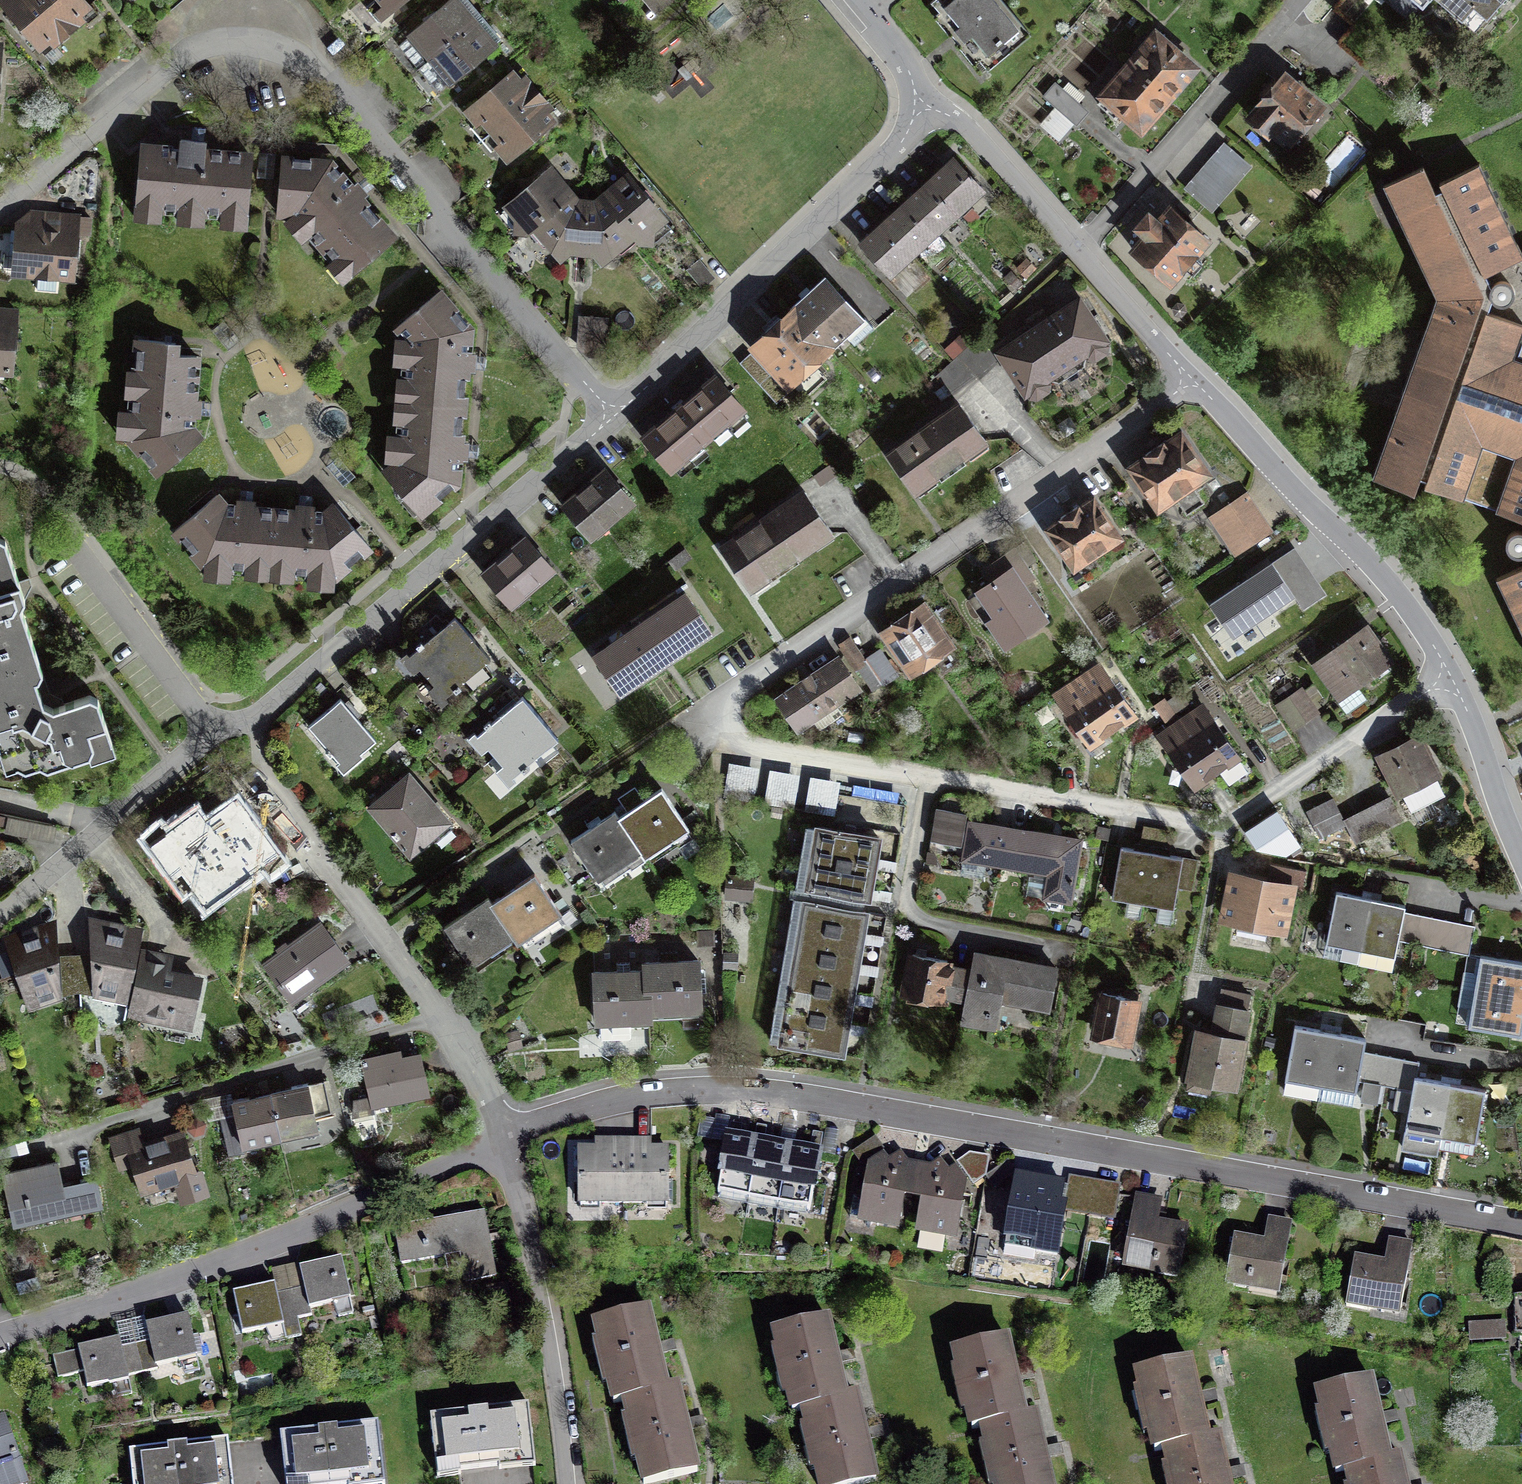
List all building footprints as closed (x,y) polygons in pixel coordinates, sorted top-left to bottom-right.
[(70,34),(40,0),(9,0),(0,8),(43,57),(70,34)] [(70,34),(94,14),(83,0),(40,0),(70,34)] [(384,11),(378,17),(384,25),(414,0),(375,0),(384,11)] [(419,69),(476,21),(458,0),(452,0),(399,45),(419,69)] [(658,22),(682,0),(638,0),(658,22)] [(1008,0),(951,0),(943,7),(950,16),(945,21),(982,67),(988,62),(994,69),(1036,35),(1008,0)] [(1333,6),(1354,23),(1373,0),(1338,0),(1333,6)] [(1422,9),(1430,0),(1412,0),(1422,9)] [(1462,22),(1473,9),(1487,20),(1504,0),(1437,0),(1462,22)] [(496,45),(476,21),(419,69),(439,93),(496,45)] [(1158,33),(1130,65),(1170,101),(1199,68),(1158,33)] [(1130,65),(1101,98),(1142,133),(1170,101),(1130,65)] [(489,134),(540,91),(519,67),(462,115),(476,131),(482,126),(489,134)] [(1285,78),(1250,118),(1284,147),(1319,107),(1285,78)] [(1043,97),(1073,122),(1085,108),(1054,83),(1043,97)] [(540,91),(489,134),(500,147),(494,152),(506,167),(557,124),(551,116),(557,111),(540,91)] [(1184,184),(1212,209),(1253,163),(1225,138),(1184,184)] [(257,158),(144,149),(136,224),(164,226),(166,214),(179,215),(179,228),(209,230),(210,221),(223,223),(224,231),(250,232),(257,158)] [(337,162),(285,159),(278,223),(285,223),(305,247),(314,241),(334,265),(329,270),(346,289),(403,241),(337,162)] [(990,199),(959,165),(936,186),(966,220),(990,199)] [(1479,315),(1483,299),(1476,282),(1519,262),(1476,169),(1433,188),(1426,174),(1390,192),(1438,300),(1371,484),(1413,500),(1417,489),(1521,526),(1521,330),(1479,315)] [(532,230),(572,195),(553,171),(505,210),(518,223),(517,237),(532,230)] [(630,178),(603,199),(634,239),(658,250),(658,236),(673,223),(630,178)] [(966,220),(936,186),(913,207),(943,241),(966,220)] [(581,257),(586,203),(577,202),(572,195),(532,230),(556,254),(564,267),(574,257),(581,257)] [(616,262),(634,239),(603,199),(599,203),(586,203),(581,257),(596,259),(605,271),(616,262)] [(1203,234),(1165,201),(1153,215),(1142,206),(1126,225),(1138,236),(1127,248),(1163,279),(1203,234)] [(943,241),(913,207),(889,228),(919,262),(943,241)] [(76,284),(83,220),(30,214),(29,226),(17,225),(12,278),(76,284)] [(919,262),(889,228),(866,249),(896,282),(919,262)] [(840,281),(802,314),(842,360),(880,326),(840,281)] [(400,380),(398,401),(471,407),(479,331),(445,292),(396,332),(403,340),(400,340),(397,369),(410,369),(408,380),(400,380)] [(1087,309),(1009,358),(1037,403),(1115,354),(1087,309)] [(0,310),(0,382),(16,383),(23,312),(0,310)] [(802,314),(763,348),(803,393),(842,360),(802,314)] [(609,319),(592,317),(590,333),(607,335),(609,319)] [(978,337),(956,357),(975,378),(997,358),(978,337)] [(129,440),(159,480),(208,439),(197,427),(201,358),(185,356),(186,345),(135,342),(134,371),(128,371),(125,401),(137,401),(137,413),(122,413),(121,440),(129,440)] [(750,354),(742,362),(738,366),(776,404),(788,392),(750,354)] [(956,357),(935,377),(954,397),(975,378),(956,357)] [(722,383),(648,447),(675,478),(749,414),(722,383)] [(465,487),(471,407),(398,401),(397,427),(409,427),(408,438),(389,437),(387,465),(393,466),(384,475),(426,522),(465,487)] [(996,453),(967,412),(897,461),(926,502),(996,453)] [(1178,433),(1130,465),(1158,506),(1206,475),(1178,433)] [(614,475),(568,513),(593,544),(639,506),(614,475)] [(247,579),(268,581),(275,505),(232,504),(221,496),(177,534),(208,572),(207,581),(234,583),(236,571),(247,572),(247,579)] [(1094,496),(1046,528),(1072,566),(1119,534),(1094,496)] [(810,500),(731,555),(759,596),(839,542),(810,500)] [(1251,501),(1219,523),(1242,556),(1274,534),(1251,501)] [(326,511),(275,505),(268,581),(298,584),(299,578),(311,579),(311,591),(339,592),(339,583),(378,551),(337,504),(326,511)] [(39,653),(6,540),(0,542),(0,664),(39,653)] [(532,542),(488,579),(515,610),(559,573),(532,542)] [(686,550),(668,562),(675,570),(692,558),(686,550)] [(1494,580),(1521,641),(1521,567),(1494,580)] [(1015,570),(981,593),(998,618),(993,621),(1010,644),(1048,618),(1015,570)] [(1253,588),(1204,621),(1232,661),(1281,628),(1253,588)] [(684,596),(594,654),(618,690),(707,632),(684,596)] [(926,602),(885,630),(914,671),(954,644),(926,602)] [(422,668),(429,675),(473,637),(457,618),(412,657),(409,653),(404,657),(417,673),(422,668)] [(1394,667),(1369,628),(1314,663),(1347,715),(1370,700),(1362,688),(1394,667)] [(473,637),(429,675),(437,685),(431,691),(444,706),(451,701),(448,698),(493,659),(473,637)] [(873,691),(883,684),(867,660),(854,640),(843,647),(873,691)] [(898,675),(881,650),(867,660),(883,684),(898,675)] [(39,653),(0,664),(0,746),(12,787),(119,756),(102,696),(55,709),(39,653)] [(839,660),(776,702),(794,729),(857,688),(839,660)] [(1135,715),(1108,673),(1085,688),(1112,730),(1135,715)] [(1112,730),(1085,688),(1062,703),(1089,744),(1112,730)] [(1300,693),(1278,707),(1293,729),(1314,715),(1300,693)] [(488,749),(494,756),(541,718),(524,697),(478,734),(475,730),(468,736),(482,754),(488,749)] [(343,706),(313,732),(350,775),(381,748),(343,706)] [(1199,709),(1183,721),(1218,772),(1240,757),(1214,717),(1208,721),(1199,709)] [(541,718),(494,756),(501,765),(494,770),(509,788),(517,781),(515,778),(560,741),(541,718)] [(1170,729),(1179,743),(1169,749),(1195,788),(1218,772),(1183,721),(1170,729)] [(1427,743),(1387,764),(1406,801),(1446,780),(1427,743)] [(758,768),(729,763),(723,796),(835,815),(841,783),(811,778),(806,803),(794,801),(799,775),(771,770),(766,797),(754,795),(758,768)] [(457,827),(418,780),(380,810),(419,858),(457,827)] [(900,793),(854,785),(852,797),(898,805),(900,793)] [(688,827),(664,791),(620,821),(640,849),(644,856),(688,827)] [(286,862),(241,800),(209,823),(200,812),(152,847),(188,896),(196,890),(209,908),(269,864),(274,871),(286,862)] [(1400,806),(1354,828),(1363,848),(1410,827),(1400,806)] [(1348,829),(1337,808),(1314,820),(1325,841),(1348,829)] [(1002,866),(1009,828),(967,821),(968,816),(935,811),(931,839),(964,845),(962,859),(1002,866)] [(54,836),(56,818),(0,812),(0,830),(54,836)] [(614,813),(571,842),(596,879),(640,849),(620,821),(614,813)] [(1009,828),(1002,866),(1057,875),(1053,903),(1073,906),(1084,841),(1009,828)] [(812,830),(807,861),(882,873),(887,842),(812,830)] [(1151,854),(1121,849),(1112,897),(1142,902),(1151,854)] [(1181,859),(1151,854),(1142,902),(1172,907),(1181,859)] [(807,861),(802,892),(877,904),(882,873),(807,861)] [(725,875),(723,895),(752,897),(753,877),(725,875)] [(563,916),(536,877),(495,904),(519,939),(522,944),(563,916)] [(1301,892),(1240,880),(1231,924),(1292,936),(1301,892)] [(802,892),(797,922),(872,935),(877,904),(802,892)] [(1370,899),(1336,893),(1327,942),(1361,948),(1370,899)] [(492,899),(449,927),(476,968),(519,939),(495,904),(492,899)] [(1404,905),(1370,899),(1361,948),(1395,954),(1397,941),(1402,912),(1404,905)] [(1402,912),(1397,941),(1411,944),(1417,914),(1402,912)] [(1431,917),(1417,914),(1411,944),(1425,946),(1431,917)] [(1445,920),(1431,917),(1425,946),(1439,949),(1445,920)] [(1461,923),(1445,920),(1439,949),(1454,952),(1460,928),(1461,923)] [(96,1002),(131,1011),(142,951),(146,934),(90,921),(96,1002)] [(797,922),(792,953),(867,965),(872,935),(797,922)] [(356,964),(325,924),(266,969),(297,1009),(356,964)] [(63,926),(10,942),(36,1017),(68,1006),(63,926)] [(1474,931),(1460,928),(1454,952),(1468,956),(1474,931)] [(175,959),(142,951),(131,1011),(129,1024),(194,1036),(206,981),(172,975),(175,959)] [(792,953),(787,984),(862,996),(867,965),(792,953)] [(1476,991),(1521,999),(1521,964),(1482,957),(1476,991)] [(1006,1002),(1053,1012),(1061,975),(986,959),(971,1026),(999,1032),(1006,1002)] [(961,969),(922,961),(915,996),(953,1004),(961,969)] [(654,976),(656,1017),(705,1015),(703,968),(654,970),(654,976)] [(656,1024),(656,1017),(654,976),(605,977),(607,1026),(656,1024)] [(787,984),(782,1015),(857,1027),(862,996),(787,984)] [(1470,1025),(1521,1034),(1521,999),(1476,991),(1470,1025)] [(1132,1042),(1140,1000),(1106,993),(1097,1035),(1132,1042)] [(1200,1081),(1246,1090),(1254,1043),(1250,1042),(1255,1016),(1226,1011),(1221,1036),(1209,1034),(1200,1081)] [(782,1015),(777,1045),(852,1058),(857,1027),(782,1015)] [(1330,1033),(1295,1027),(1286,1079),(1320,1085),(1330,1033)] [(1364,1039),(1330,1033),(1320,1085),(1355,1091),(1357,1080),(1362,1051),(1364,1039)] [(1371,1083),(1376,1054),(1362,1051),(1357,1080),(1371,1083)] [(1385,1086),(1391,1057),(1376,1054),(1371,1083),(1385,1086)] [(403,1055),(364,1063),(374,1113),(433,1102),(424,1057),(404,1061),(403,1055)] [(1404,1059),(1391,1057),(1385,1086),(1399,1088),(1404,1059)] [(1399,1088),(1414,1091),(1416,1078),(1419,1062),(1404,1059),(1399,1088)] [(1452,1085),(1416,1078),(1414,1091),(1403,1147),(1439,1154),(1442,1135),(1452,1085)] [(1488,1091),(1452,1085),(1442,1135),(1478,1142),(1488,1091)] [(312,1090),(273,1098),(283,1144),(322,1136),(312,1090)] [(244,1152),(283,1144),(273,1098),(235,1106),(244,1152)] [(204,1184),(188,1136),(143,1150),(139,1135),(109,1144),(120,1179),(134,1175),(143,1203),(204,1184)] [(879,1150),(871,1139),(848,1156),(856,1167),(879,1150)] [(758,1147),(727,1141),(717,1196),(748,1202),(758,1147)] [(622,1146),(624,1204),(669,1202),(668,1152),(652,1153),(652,1145),(622,1146)] [(624,1204),(622,1146),(595,1147),(595,1154),(579,1155),(581,1205),(624,1204)] [(790,1152),(758,1147),(748,1202),(780,1208),(790,1152)] [(821,1158),(790,1152),(780,1208),(811,1213),(821,1158)] [(902,1202),(912,1204),(917,1166),(904,1165),(897,1154),(886,1163),(880,1156),(872,1162),(860,1228),(896,1234),(902,1202)] [(928,1168),(917,1166),(912,1204),(919,1205),(914,1237),(950,1243),(961,1183),(965,1184),(951,1168),(947,1173),(937,1159),(928,1168)] [(982,1178),(968,1160),(959,1167),(972,1185),(982,1178)] [(1008,1162),(987,1178),(994,1188),(1016,1172),(1008,1162)] [(106,1216),(100,1185),(64,1192),(60,1168),(4,1179),(15,1234),(106,1216)] [(1065,1206),(1089,1211),(1096,1183),(1071,1178),(1065,1206)] [(1061,1187),(1016,1180),(1007,1249),(1058,1256),(1065,1210),(1057,1209),(1061,1187)] [(1118,1188),(1096,1183),(1089,1211),(1112,1216),(1118,1188)] [(1160,1208),(1136,1204),(1125,1268),(1176,1276),(1183,1232),(1157,1228),(1160,1208)] [(498,1282),(487,1215),(395,1231),(402,1269),(459,1259),(464,1288),(498,1282)] [(1269,1226),(1265,1247),(1237,1242),(1230,1285),(1281,1294),(1291,1230),(1269,1226)] [(1389,1245),(1386,1265),(1355,1260),(1348,1309),(1400,1316),(1410,1248),(1389,1245)] [(287,1270),(299,1323),(313,1320),(311,1315),(354,1305),(344,1264),(302,1274),(300,1267),(287,1270)] [(299,1323),(287,1270),(271,1274),(275,1291),(233,1300),(243,1342),(284,1332),(287,1346),(304,1342),(299,1323)] [(612,1402),(621,1399),(665,1388),(647,1316),(593,1330),(612,1402)] [(793,1411),(802,1409),(848,1397),(829,1319),(773,1333),(793,1411)] [(1506,1338),(1507,1320),(1470,1319),(1469,1337),(1506,1338)] [(147,1323),(130,1327),(142,1376),(158,1372),(200,1363),(190,1321),(149,1331),(147,1323)] [(128,1379),(142,1376),(130,1327),(116,1330),(119,1342),(53,1358),(58,1378),(82,1373),(87,1395),(129,1386),(128,1379)] [(981,1428),(1032,1415),(1013,1338),(953,1353),(973,1430),(981,1428)] [(1161,1450),(1211,1437),(1191,1359),(1132,1374),(1152,1452),(1161,1450)] [(1347,1468),(1396,1457),(1378,1381),(1319,1395),(1337,1471),(1347,1468)] [(665,1388),(621,1399),(643,1482),(696,1468),(674,1386),(665,1388)] [(802,1409),(821,1483),(853,1483),(880,1477),(859,1395),(848,1397),(802,1409)] [(436,1425),(444,1483),(447,1483),(539,1473),(532,1413),(436,1425)] [(1032,1415),(981,1428),(996,1483),(1059,1483),(1041,1413),(1032,1415)] [(0,1417),(0,1483),(26,1483),(5,1416),(0,1417)] [(284,1443),(289,1483),(389,1483),(383,1432),(284,1443)] [(1161,1450),(1169,1483),(1233,1483),(1220,1435),(1211,1437),(1161,1450)] [(131,1458),(134,1483),(234,1483),(230,1447),(131,1458)] [(1396,1457),(1347,1468),(1351,1483),(1413,1483),(1406,1454),(1396,1457)]
